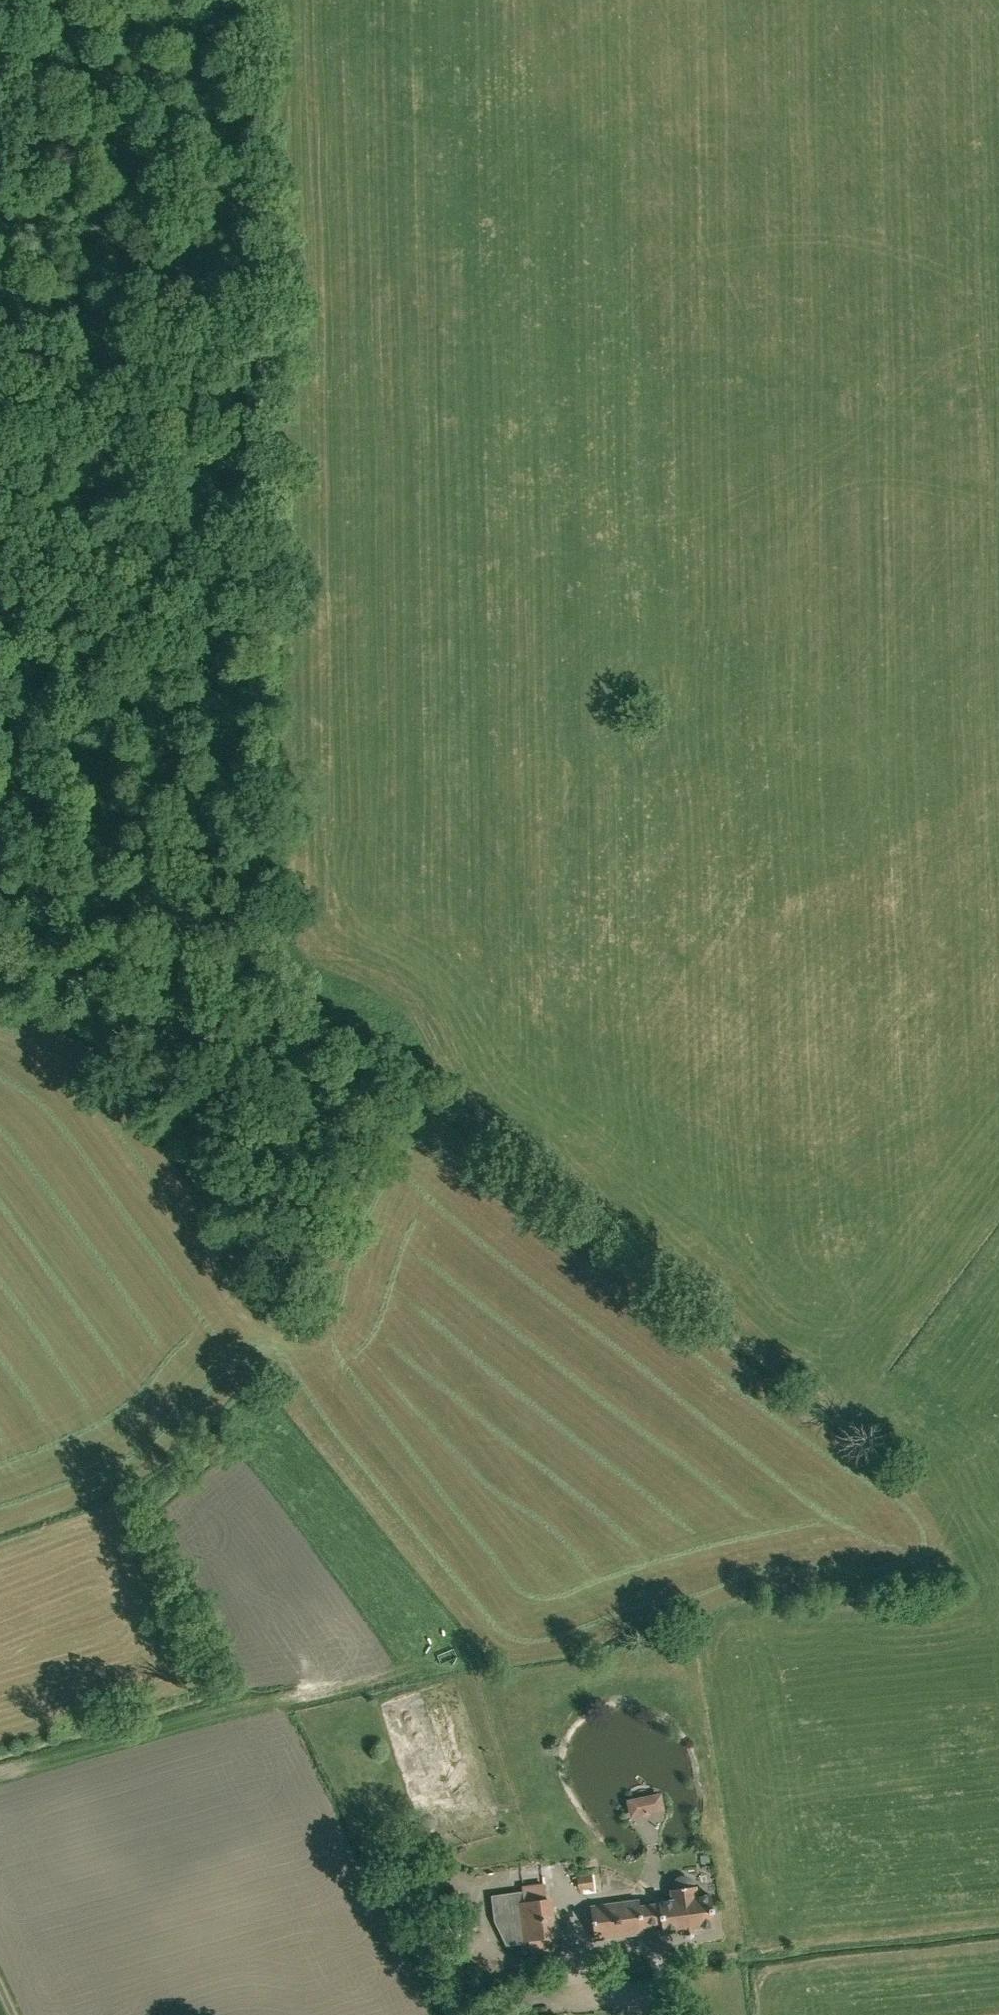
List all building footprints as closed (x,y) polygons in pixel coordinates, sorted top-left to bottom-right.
[(624,1798),(628,1817),(664,1810),(661,1791),(624,1798)] [(592,1875),(577,1877),(579,1889),(580,1889),(580,1893),(583,1893),(583,1889),(591,1888),(591,1892),(595,1891),(592,1875)] [(553,1896),(545,1897),(543,1882),(522,1885),(522,1890),(491,1895),(494,1920),(507,1945),(523,1943),(530,1948),(531,1955),(553,1952),(551,1936),(558,1935),(553,1896)] [(682,1931),(683,1935),(698,1933),(697,1929),(715,1926),(711,1894),(698,1896),(696,1886),(671,1890),(672,1900),(659,1902),(664,1934),(682,1931)] [(643,1929),(639,1903),(591,1910),(595,1936),(643,1929)]
